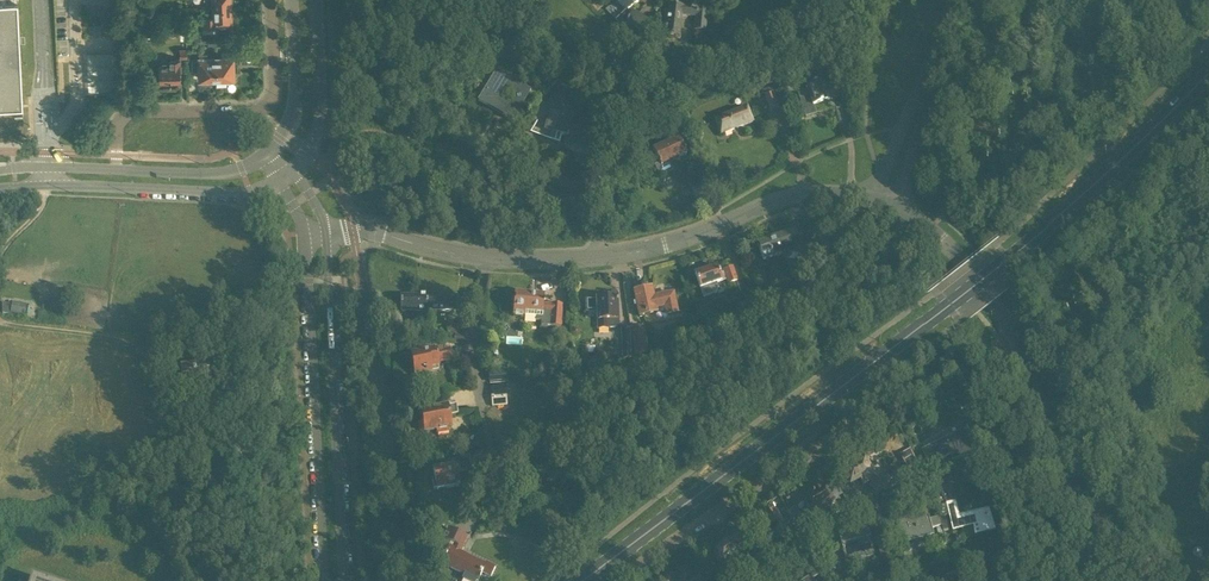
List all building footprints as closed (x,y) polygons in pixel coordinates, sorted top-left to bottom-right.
[(22,102),(17,0),(0,0),(0,103),(22,102)] [(627,11),(638,1),(637,0),(617,0),(627,11)] [(696,8),(702,0),(690,0),(687,6),(690,8),(696,8)] [(819,0),(811,0),(813,14),(821,12),(819,0)] [(696,8),(690,8),(683,7),(669,5),(668,9),(664,9),(662,26),(666,27),(665,36),(679,38),(681,16),(696,17),(697,14),(697,9),(696,8)] [(230,24),(229,6),(204,7),(204,8),(212,8),(213,16),(206,16),(206,21),(203,21),(203,31),(216,30),(215,25),(230,24)] [(647,20),(632,13),(629,19),(628,19),(626,23),(627,23),(622,35),(637,42),(647,20)] [(200,30),(187,31),(187,41),(200,40),(200,30)] [(206,81),(216,81),(216,56),(206,56),(206,54),(198,54),(199,60),(192,60),(192,70),(199,70),(199,78),(206,78),(206,81)] [(225,56),(216,56),(216,81),(227,81),(227,78),(233,78),(233,72),(236,72),(236,63),(233,63),(233,54),(225,54),(225,56)] [(169,66),(159,66),(159,80),(170,80),(170,82),(180,82),(180,60),(169,60),(169,66)] [(828,79),(822,81),(806,86),(807,89),(804,90),(806,97),(802,99),(805,109),(806,111),(809,112),(811,112),(814,111),(812,107),(829,101),(825,90),(830,89),(831,92),(840,89),(835,74),(834,74),(832,67),(825,69),(827,76),(828,79)] [(496,70),(483,92),(478,101),(512,121),(530,90),(496,70)] [(357,90),(375,89),(374,77),(356,78),(357,90)] [(790,79),(783,81),(787,94),(794,92),(790,79)] [(762,87),(764,93),(771,110),(779,107),(769,83),(762,87)] [(575,127),(578,116),(573,115),(576,101),(552,95),(547,104),(550,106),(544,129),(567,135),(567,134),(568,131),(571,132),(573,127),(575,127)] [(747,106),(714,119),(720,134),(753,122),(747,106)] [(601,122),(578,116),(575,127),(573,127),(571,132),(568,131),(567,134),(567,135),(565,144),(576,146),(577,143),(588,146),(587,149),(593,151),(601,122)] [(653,151),(660,164),(655,166),(659,176),(673,170),(669,162),(685,153),(678,138),(653,151)] [(709,199),(702,184),(695,188),(702,203),(709,199)] [(812,230),(804,232),(811,264),(819,263),(812,230)] [(794,231),(766,241),(770,252),(769,252),(770,254),(772,258),(800,248),(794,231)] [(743,278),(737,281),(732,267),(719,272),(717,266),(695,274),(703,298),(716,293),(718,287),(716,283),(726,279),(728,284),(735,282),(749,310),(757,307),(743,278)] [(651,287),(634,291),(640,317),(656,313),(657,320),(678,316),(673,294),(653,298),(651,287)] [(597,300),(586,301),(587,312),(597,311),(598,328),(617,327),(619,323),(617,319),(616,302),(617,302),(617,300),(616,300),(616,293),(605,294),(605,299),(597,300)] [(552,304),(552,305),(543,304),(544,297),(514,294),(513,315),(525,316),(525,312),(542,313),(541,325),(560,327),(562,304),(552,304)] [(426,296),(426,312),(452,312),(452,295),(426,296)] [(400,312),(426,312),(426,296),(400,296),(400,312)] [(449,333),(455,334),(455,333),(467,335),(468,327),(450,325),(449,333)] [(631,327),(631,330),(635,354),(648,352),(644,325),(631,327)] [(623,358),(625,358),(631,357),(630,328),(621,329),(623,358)] [(455,333),(455,334),(454,342),(467,343),(467,335),(455,333)] [(423,354),(411,356),(415,375),(431,372),(430,368),(439,367),(439,363),(451,360),(449,351),(443,352),(442,350),(430,352),(430,349),(423,351),(423,354)] [(203,364),(181,367),(183,382),(204,379),(205,381),(205,378),(211,377),(210,374),(211,374),(210,367),(209,364),(203,365),(203,362),(202,362),(203,364)] [(638,367),(630,370),(634,382),(642,379),(638,367)] [(504,373),(489,374),(490,382),(505,380),(504,373)] [(505,383),(490,384),(492,407),(507,405),(505,383)] [(428,411),(421,412),(423,423),(422,425),(422,428),(424,429),(424,432),(436,430),(437,433),(449,431),(448,428),(452,428),(450,416),(457,415),(456,406),(448,408),(448,404),(427,408),(428,411)] [(976,456),(972,437),(970,426),(953,436),(923,450),(927,458),(933,455),(936,461),(930,464),(930,466),(960,459),(976,456)] [(919,463),(910,448),(899,454),(908,470),(919,463)] [(845,473),(841,475),(844,482),(848,480),(850,483),(859,478),(861,482),(870,478),(873,485),(871,486),(875,495),(891,488),(887,478),(878,482),(869,463),(865,465),(862,457),(851,462),(853,466),(844,471),(845,473)] [(433,470),(434,479),(432,479),(434,488),(436,488),(436,489),(460,486),(458,473),(471,470),(469,458),(451,461),(452,467),(433,470)] [(505,485),(502,500),(509,501),(512,486),(505,485)] [(813,493),(804,499),(813,513),(831,503),(829,500),(833,498),(829,491),(825,493),(822,488),(821,488),(819,485),(817,485),(813,487),(812,491),(813,493)] [(956,501),(947,503),(953,531),(974,526),(976,537),(996,532),(989,509),(960,516),(956,501)] [(1092,506),(1095,517),(1105,515),(1102,504),(1092,506)] [(789,533),(775,511),(760,520),(761,522),(760,523),(773,543),(789,533)] [(895,517),(904,548),(913,546),(912,542),(934,535),(929,517),(929,518),(910,523),(907,514),(901,515),(902,518),(896,520),(895,517)] [(932,528),(941,525),(939,515),(929,518),(932,528)] [(802,521),(794,525),(801,536),(808,532),(802,521)] [(1196,528),(1187,531),(1190,539),(1199,537),(1196,528)] [(441,563),(465,575),(463,578),(469,580),(476,580),(478,580),(482,572),(491,576),(495,567),(486,563),(485,565),(460,553),(468,538),(448,529),(443,540),(454,545),(452,549),(449,547),(441,563)] [(867,530),(853,533),(859,560),(874,557),(867,530)] [(859,560),(853,533),(838,537),(842,554),(821,559),(828,573),(846,568),(845,564),(859,560)] [(736,535),(716,550),(724,562),(745,548),(736,535)] [(753,543),(748,546),(751,551),(748,553),(757,568),(765,564),(753,543)] [(763,544),(757,548),(764,561),(771,558),(763,544)] [(960,563),(959,556),(958,554),(950,555),(952,565),(960,563)] [(811,580),(818,575),(810,562),(796,571),(802,580),(812,580),(811,580)] [(960,564),(952,566),(956,580),(964,580),(960,564)] [(952,566),(945,568),(948,580),(956,580),(952,566)]
